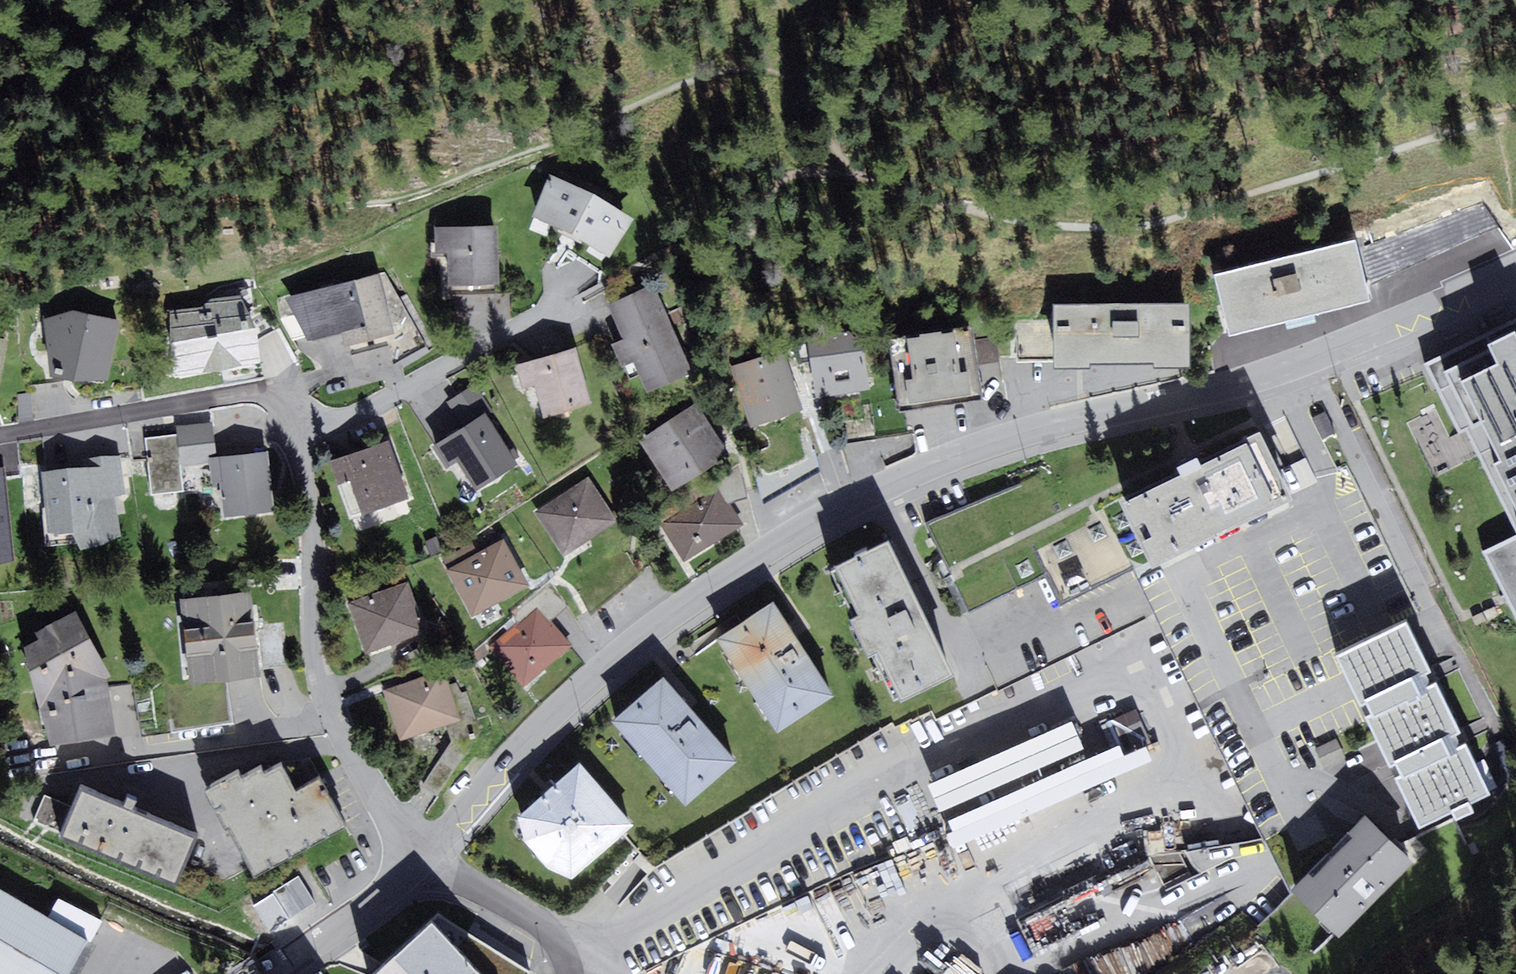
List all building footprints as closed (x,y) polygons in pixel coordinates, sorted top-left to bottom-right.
[(594,194),(554,176),(535,218),(575,236),(612,258),(635,219),(598,197),(594,194)] [(502,284),(499,226),(436,229),(437,257),(451,256),(452,286),(461,286),(502,284)] [(1218,276),(1230,330),(1373,296),(1360,243),(1218,276)] [(394,327),(378,269),(284,294),(309,336),(341,329),(344,340),(369,334),(394,327)] [(694,367),(655,280),(608,301),(623,335),(610,341),(621,363),(634,357),(648,388),(694,367)] [(175,370),(262,358),(257,321),(240,292),(211,295),(201,303),(170,308),(175,370)] [(73,306),(44,316),(50,369),(58,371),(104,380),(121,316),(73,306)] [(1059,361),(1059,365),(1194,365),(1194,306),(1059,306),(1059,324),(1059,361)] [(1509,317),(1510,320),(1423,360),(1458,430),(1465,427),(1515,530),(1515,314),(1509,317)] [(1018,324),(1018,361),(1059,361),(1059,324),(1018,324)] [(863,326),(808,333),(817,394),(871,386),(863,326)] [(974,328),(894,339),(904,409),(984,398),(974,328)] [(9,343),(0,342),(0,396),(9,343)] [(531,391),(540,388),(549,417),(594,404),(578,349),(523,365),(531,391)] [(782,349),(732,365),(753,429),(802,413),(782,349)] [(698,406),(642,443),(674,490),(730,453),(698,406)] [(519,463),(487,415),(451,438),(434,449),(448,471),(460,463),(477,490),(519,463)] [(215,426),(177,429),(178,437),(181,468),(209,466),(209,460),(218,459),(215,426)] [(1264,432),(1110,510),(1143,575),(1297,497),(1264,432)] [(178,437),(147,440),(152,496),(183,493),(181,468),(178,437)] [(410,501),(390,442),(362,452),(334,461),(342,485),(354,481),(366,516),(410,501)] [(83,462),(42,467),(48,526),(72,525),(80,545),(120,531),(115,492),(127,491),(122,453),(82,455),(83,462)] [(228,517),(275,513),(270,455),(218,459),(209,460),(209,466),(211,482),(225,481),(228,517)] [(588,479),(537,511),(563,553),(615,521),(588,479)] [(719,493),(666,525),(687,559),(740,527),(719,493)] [(11,554),(7,504),(0,505),(0,555),(11,554)] [(1104,510),(1036,544),(1066,603),(1134,570),(1104,510)] [(1481,548),(1515,618),(1515,531),(1481,548)] [(506,539),(448,569),(473,617),(530,586),(506,539)] [(893,539),(834,566),(896,700),(955,673),(893,539)] [(409,581),(348,602),(364,651),(425,630),(409,581)] [(251,592),(182,599),(190,676),(258,670),(251,592)] [(719,637),(778,728),(834,692),(775,601),(719,637)] [(49,707),(52,739),(113,732),(107,678),(112,675),(75,610),(23,640),(42,709),(49,707)] [(571,653),(537,610),(488,650),(522,692),(571,653)] [(1407,619),(1336,653),(1419,825),(1490,791),(1407,619)] [(386,690),(402,740),(460,722),(444,671),(415,680),(386,690)] [(665,676),(613,720),(686,806),(738,761),(665,676)] [(1136,707),(930,781),(952,844),(1159,769),(1136,707)] [(1337,740),(1318,749),(1326,765),(1344,756),(1337,740)] [(579,758),(518,810),(524,836),(549,862),(571,871),(632,820),(579,758)] [(231,829),(257,876),(348,826),(322,777),(298,790),(283,763),(267,772),(262,764),(244,774),(241,767),(204,787),(228,831),(231,829)] [(196,831),(81,784),(61,833),(175,880),(196,831)] [(1370,812),(1293,886),(1341,935),(1417,861),(1370,812)] [(302,878),(275,889),(288,917),(314,906),(302,878)] [(0,889),(0,973),(67,973),(87,940),(0,889)] [(538,963),(486,934),(435,904),(360,971),(362,973),(536,973),(538,963)]
